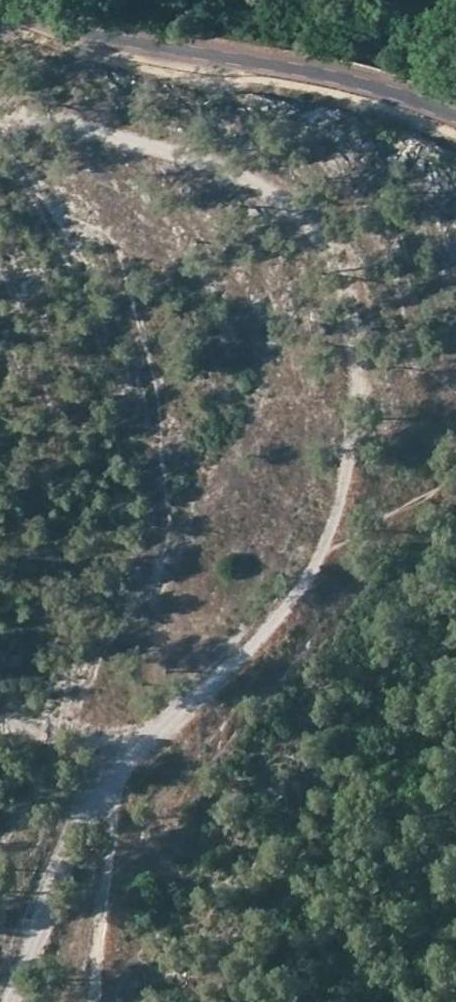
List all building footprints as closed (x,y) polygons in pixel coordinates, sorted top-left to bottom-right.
[(284,800),(288,785),(281,784),(277,798),(284,800)]
